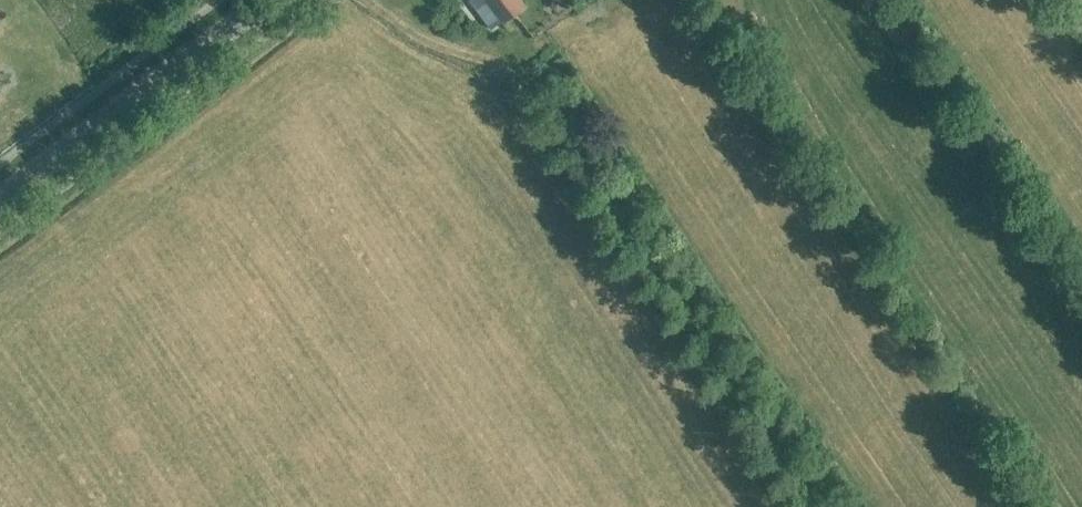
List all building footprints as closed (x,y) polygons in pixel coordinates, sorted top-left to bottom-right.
[(506,19),(525,5),(521,0),(485,0),(503,22),(506,19)]
